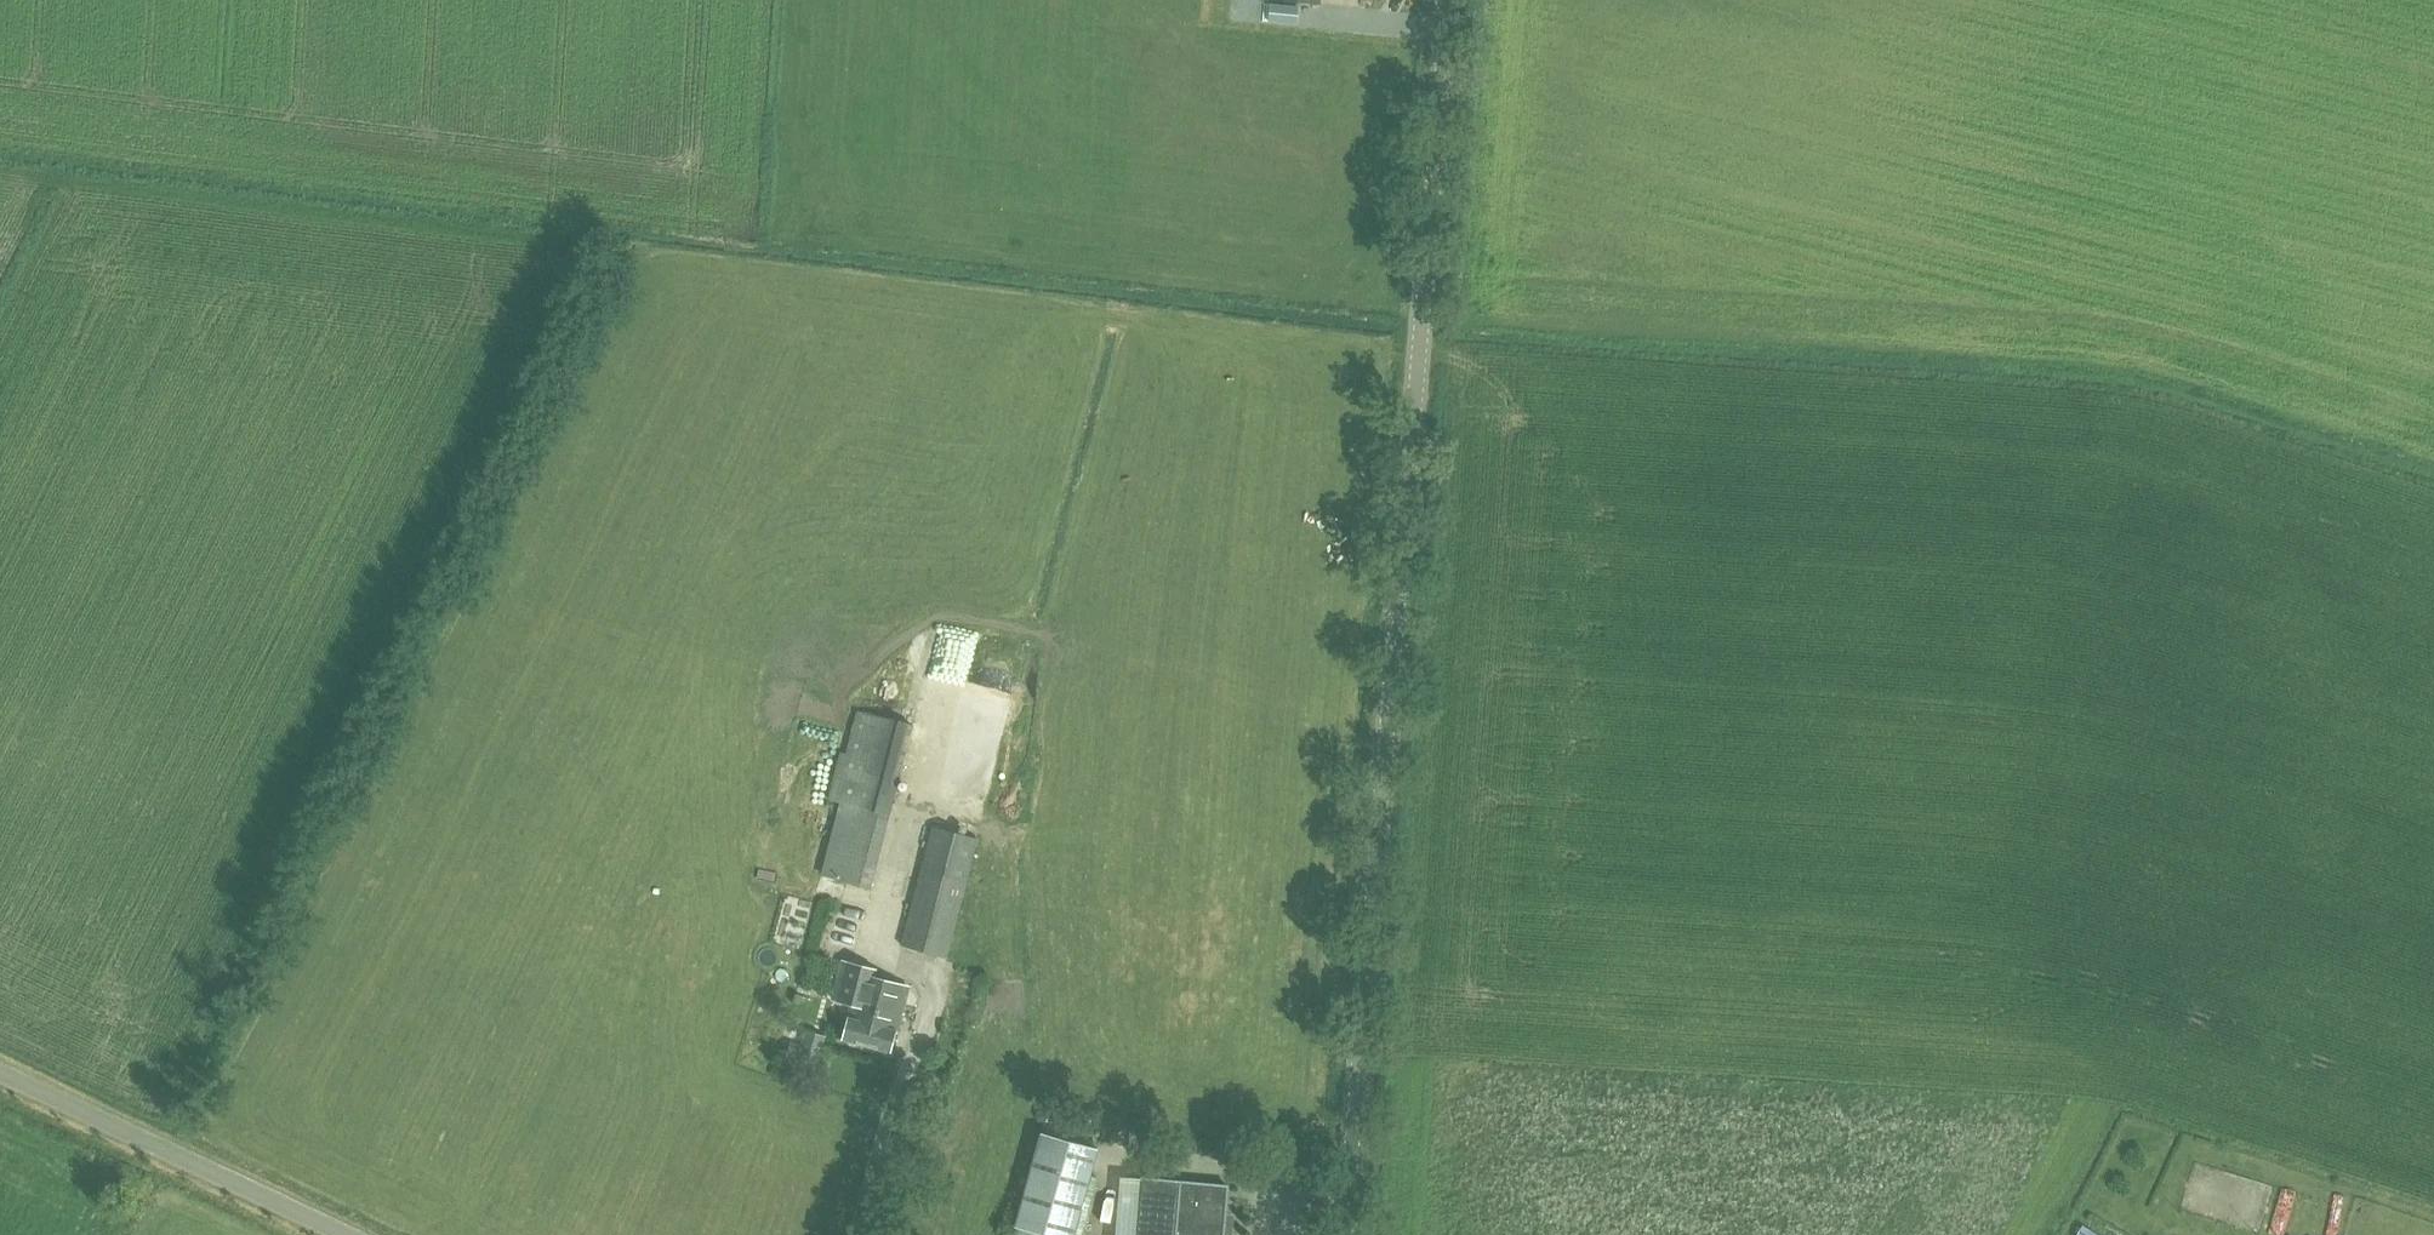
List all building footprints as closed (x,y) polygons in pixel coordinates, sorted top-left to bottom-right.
[(1299,6),(1270,4),(1268,20),(1297,23),(1299,6)] [(891,813),(914,724),(857,709),(846,753),(841,751),(828,800),(840,803),(820,875),(871,888),(891,813)] [(947,959),(979,839),(932,825),(901,945),(947,959)] [(844,962),(835,1001),(853,1005),(844,1041),(895,1054),(911,986),(875,977),(876,970),(844,962)] [(1099,1148),(1041,1131),(1015,1225),(1010,1224),(1007,1234),(1035,1234),(1036,1233),(1044,1234),(1076,1234),(1099,1148)] [(1228,1185),(1182,1181),(1182,1180),(1142,1177),(1137,1234),(1224,1234),(1228,1185)] [(2084,1227),(2079,1234),(2098,1234),(2084,1227)]
